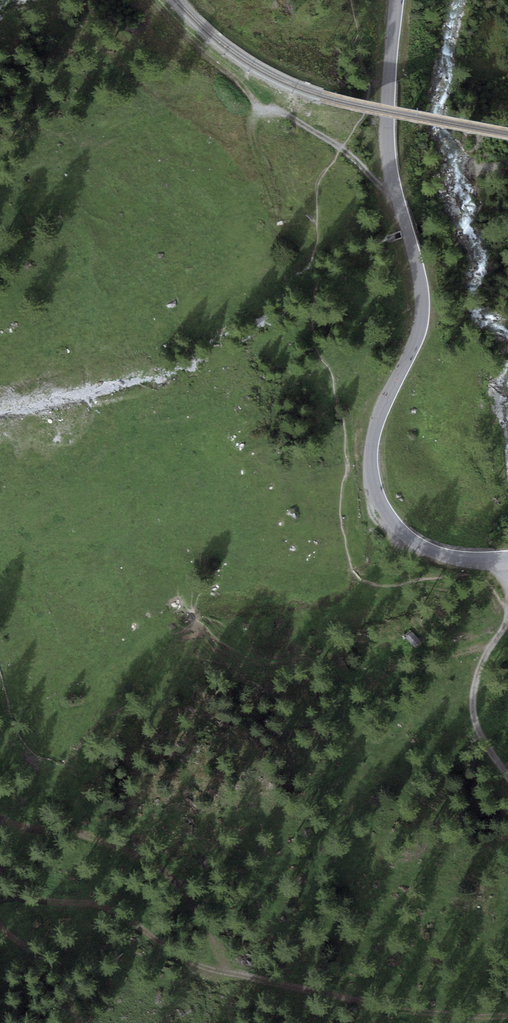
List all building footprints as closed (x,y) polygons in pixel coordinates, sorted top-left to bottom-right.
[(412,631),(405,637),(415,646),(421,640),(412,631)]
